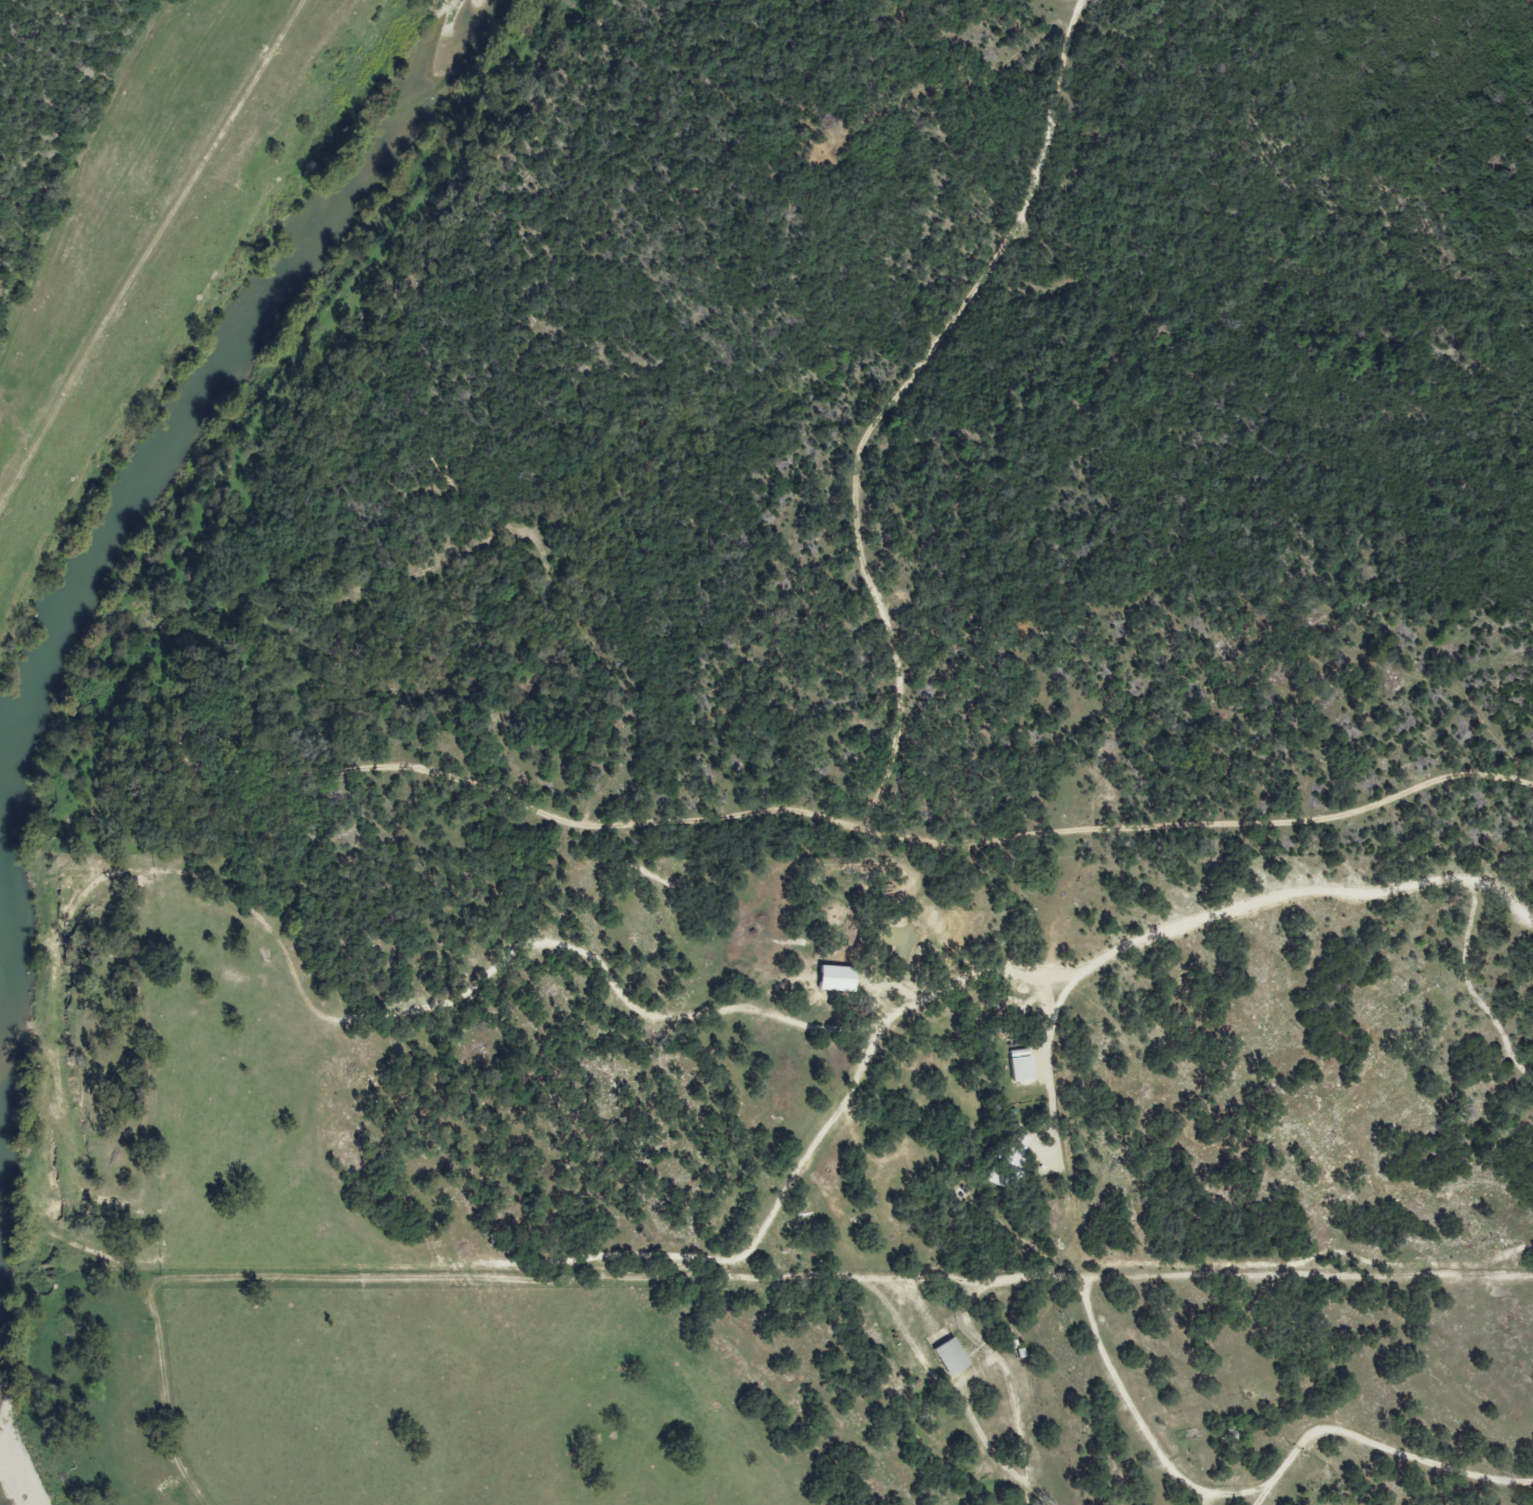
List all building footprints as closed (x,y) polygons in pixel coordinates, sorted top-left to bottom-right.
[(814,990),(850,992),(851,967),(815,966),(814,990)] [(1011,1083),(1032,1078),(1027,1054),(1006,1059),(1011,1083)] [(1028,1138),(1013,1132),(999,1168),(1014,1174),(1028,1138)] [(942,1377),(965,1367),(952,1337),(929,1348),(942,1377)]
